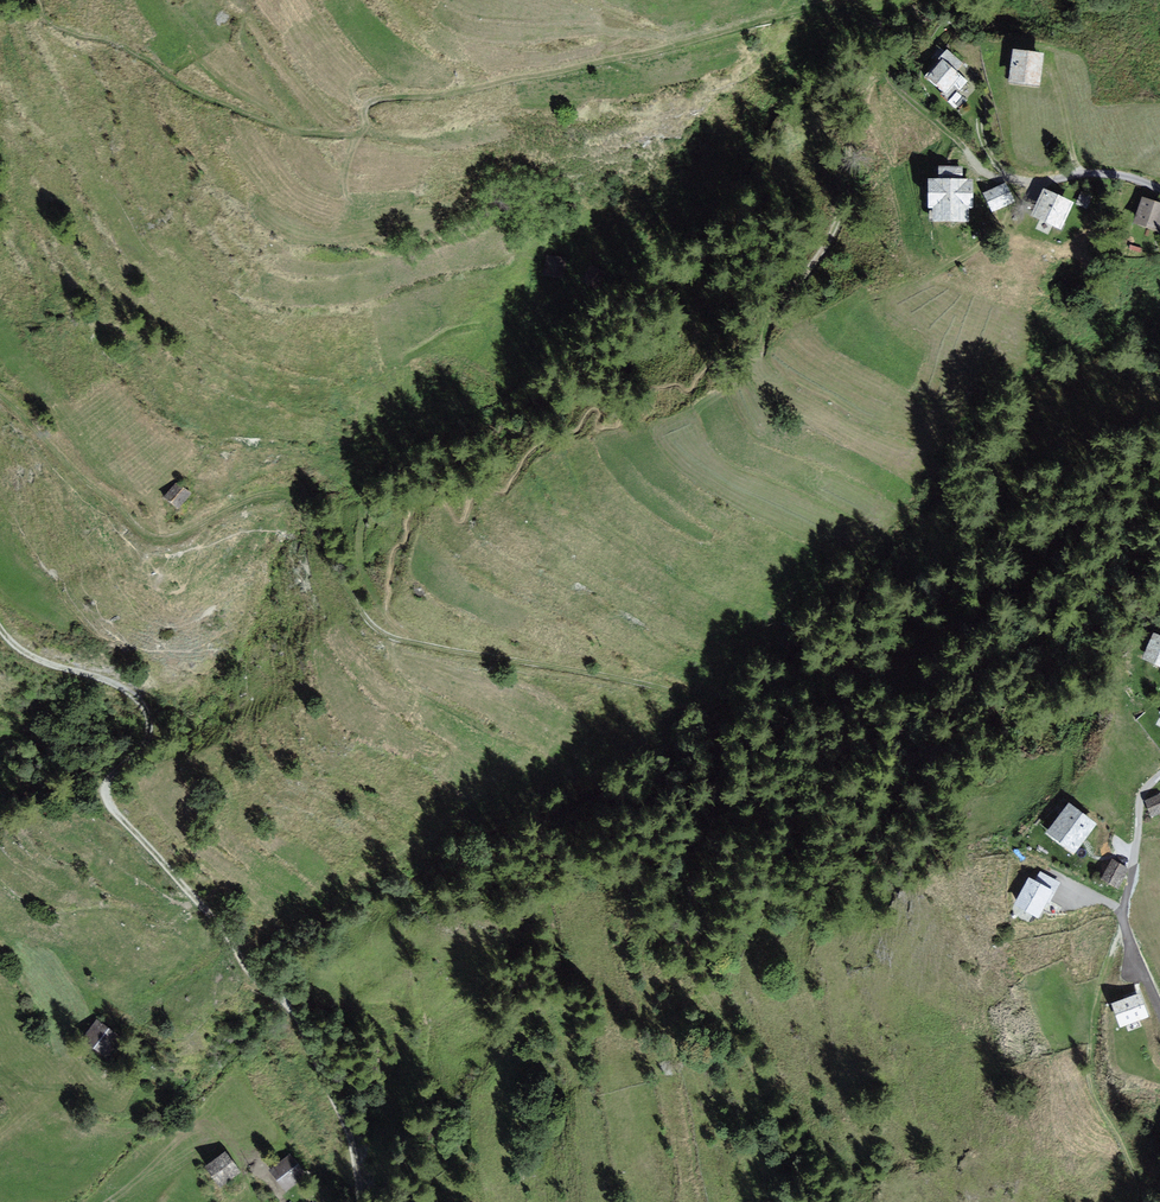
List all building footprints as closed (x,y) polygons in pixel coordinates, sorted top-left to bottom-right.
[(1040,54),(1017,51),(1012,81),(1036,84),(1040,54)] [(961,64),(948,53),(927,76),(948,95),(963,79),(955,71),(961,64)] [(938,168),(938,182),(928,182),(928,209),(936,209),(936,221),(963,221),(963,209),(970,209),(970,182),(962,182),(962,168),(938,168)] [(1006,184),(984,194),(993,215),(1015,205),(1006,184)] [(1071,203),(1044,191),(1033,214),(1060,226),(1071,203)] [(1144,200),(1136,223),(1158,231),(1159,224),(1159,206),(1144,200)] [(982,237),(978,226),(966,230),(969,241),(982,237)] [(564,261),(547,259),(544,276),(561,279),(564,261)] [(605,275),(591,267),(583,282),(597,289),(605,275)] [(188,493),(177,484),(166,498),(177,506),(188,493)] [(1155,634),(1145,657),(1159,664),(1159,636),(1155,634)] [(1146,802),(1148,807),(1152,816),(1159,812),(1159,797),(1159,796),(1146,802)] [(1049,833),(1072,852),(1084,838),(1095,824),(1072,805),(1049,833)] [(1127,868),(1113,861),(1104,879),(1110,882),(1117,886),(1127,868)] [(1051,889),(1029,878),(1016,905),(1038,916),(1048,895),(1051,889)] [(1130,997),(1112,1003),(1120,1026),(1147,1017),(1140,994),(1130,997)] [(118,1035),(97,1020),(84,1038),(105,1053),(111,1044),(118,1035)] [(237,1170),(225,1153),(207,1165),(219,1183),(230,1175),(237,1170)] [(304,1172),(290,1155),(271,1170),(285,1188),(299,1177),(304,1172)]
